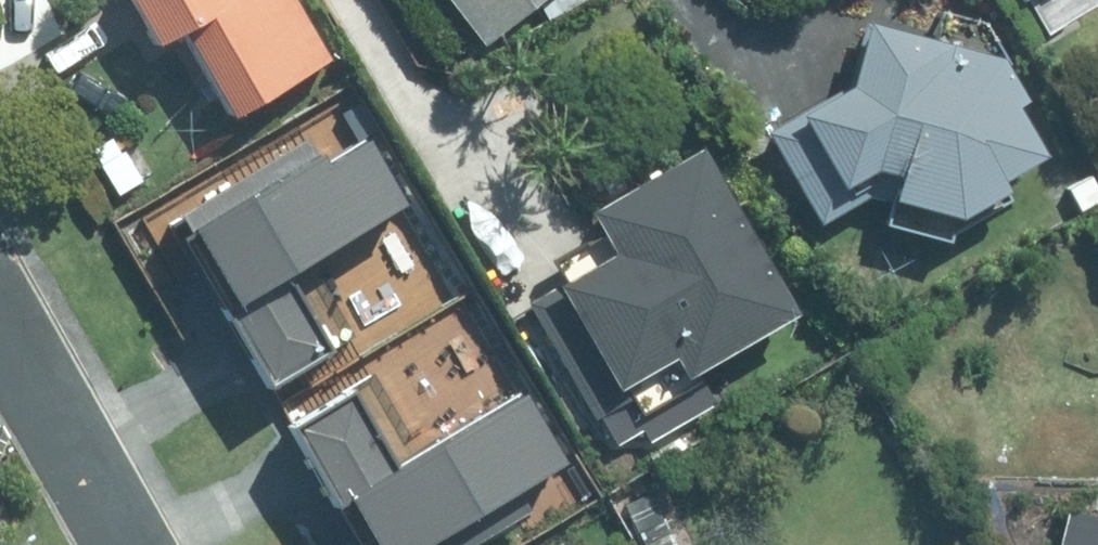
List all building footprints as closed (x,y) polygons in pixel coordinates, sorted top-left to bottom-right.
[(325,59),(290,0),(113,0),(140,48),(166,33),(219,122),(325,59)] [(471,45),(530,0),(437,0),(471,45)] [(943,218),(991,192),(985,182),(1030,156),(1003,106),(1016,98),(992,56),(852,21),(835,86),(761,128),(813,221),(862,193),(878,198),(878,201),(943,218)] [(784,313),(688,145),(577,208),(602,254),(524,299),(590,414),(624,395),(634,411),(687,382),(683,371),(784,313)] [(376,513),(519,430),(492,385),(440,414),(367,290),(250,356),(316,471),(344,456),(376,513)] [(617,507),(639,544),(671,544),(640,493),(617,507)] [(1060,503),(1050,544),(1097,544),(1097,511),(1060,503)]
